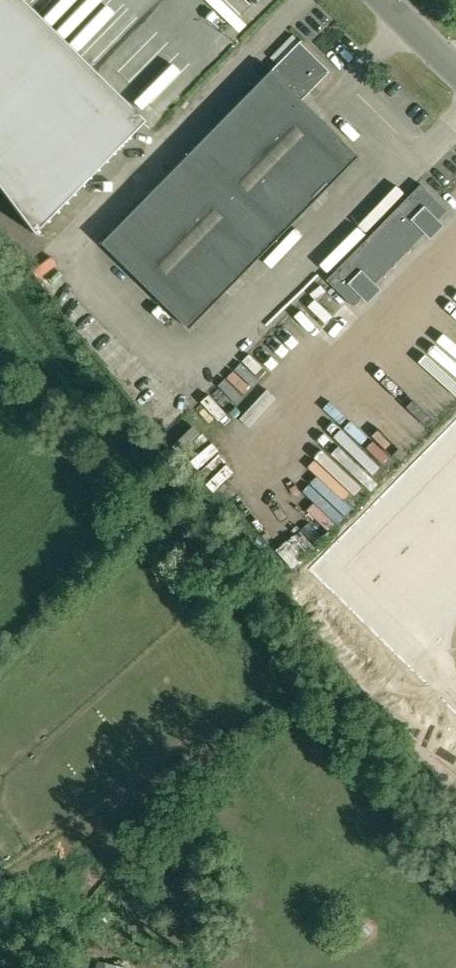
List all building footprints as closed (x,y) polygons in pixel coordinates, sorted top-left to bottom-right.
[(33,233),(143,120),(21,0),(0,0),(0,189),(33,233)] [(304,100),(332,72),(323,63),(310,50),(302,42),(103,242),(190,329),(361,157),(304,100)] [(365,299),(366,297),(364,296),(375,285),(377,286),(378,285),(376,283),(426,233),(427,235),(429,233),(427,232),(438,221),(440,222),(441,221),(439,219),(448,210),(422,184),(327,280),(354,306),(363,297),(365,299)] [(306,566),(455,714),(455,415),(306,566)]
